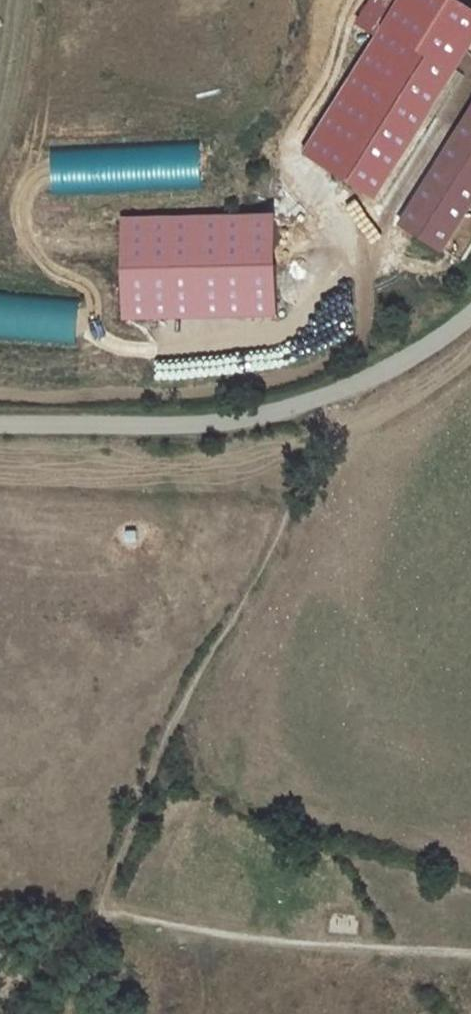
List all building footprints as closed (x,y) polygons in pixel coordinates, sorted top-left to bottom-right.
[(399,0),(303,153),(365,191),(470,21),(470,9),(455,35),(399,0)] [(455,35),(470,9),(470,2),(468,0),(459,0),(458,1),(457,0),(399,0),(455,35)] [(400,225),(443,252),(470,207),(470,111),(400,225)] [(49,147),(51,194),(202,188),(200,141),(49,147)] [(76,345),(80,300),(0,293),(0,338),(76,345)]
